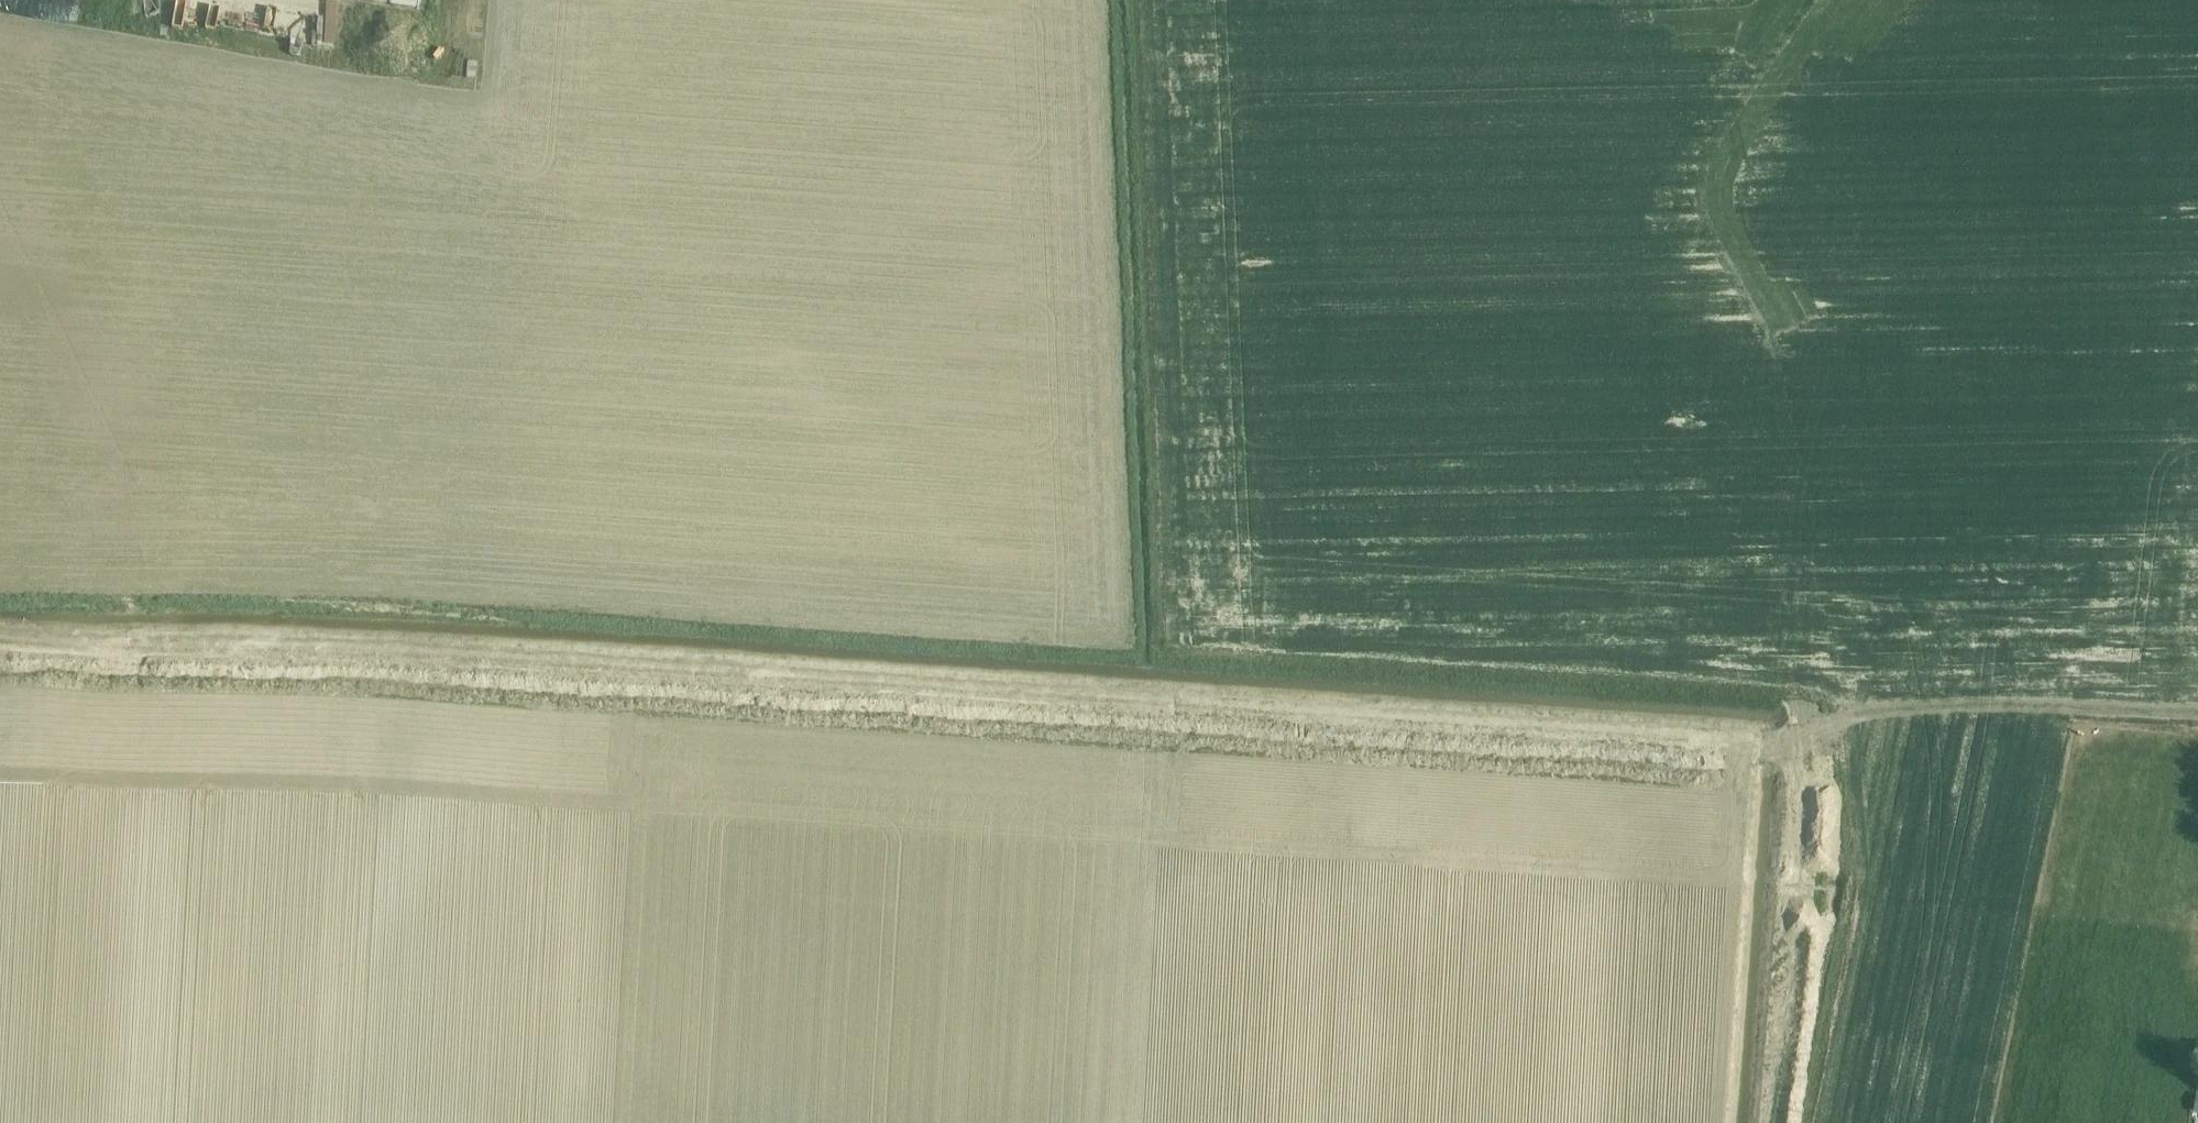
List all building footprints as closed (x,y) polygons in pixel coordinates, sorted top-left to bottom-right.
[(239,26),(239,0),(212,0),(212,26),(239,26)]
